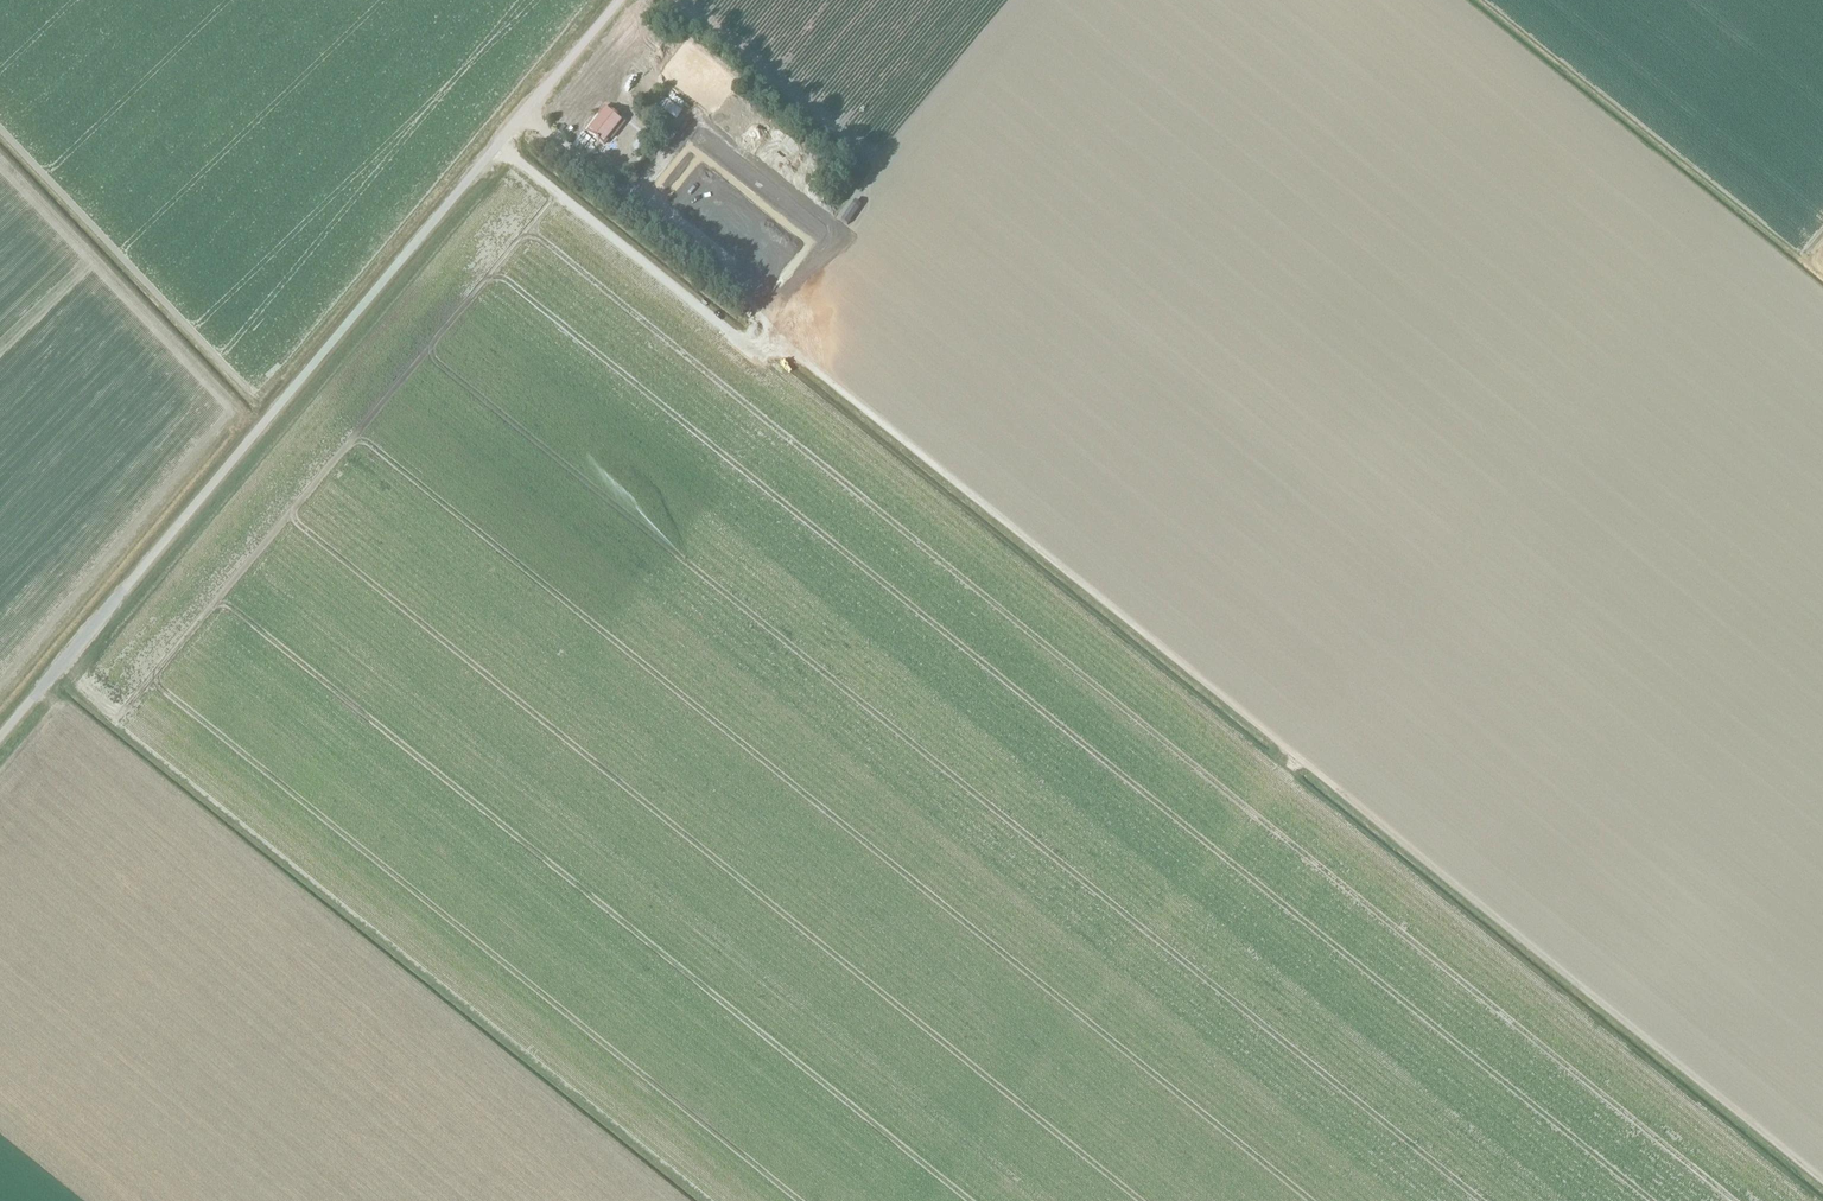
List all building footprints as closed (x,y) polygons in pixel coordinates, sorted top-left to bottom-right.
[(611,139),(625,123),(605,107),(598,115),(600,117),(588,132),(604,145),(609,137),(611,139)] [(690,144),(657,185),(779,284),(812,243),(690,144)]
